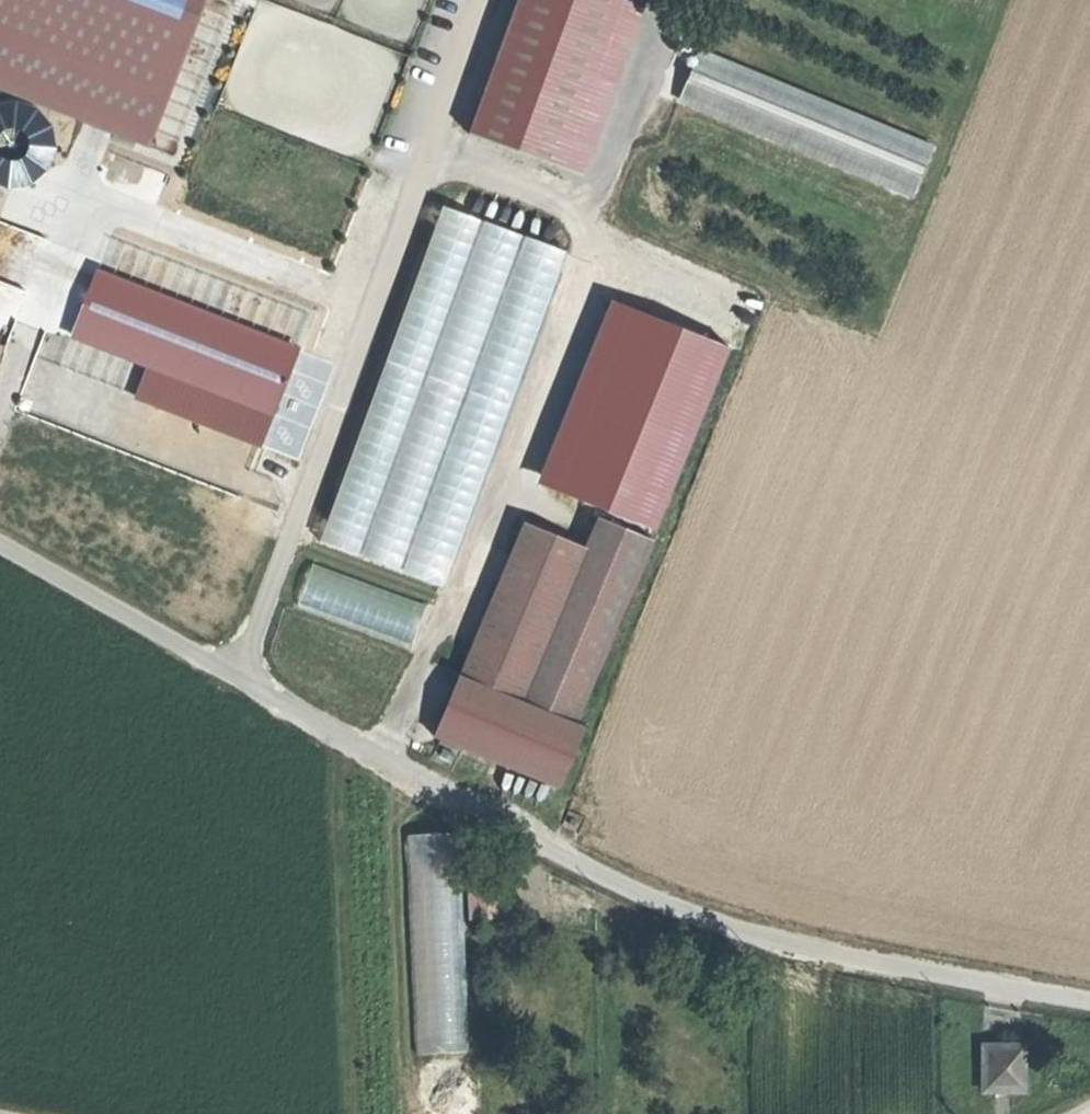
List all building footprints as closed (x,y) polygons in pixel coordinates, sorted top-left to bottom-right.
[(142,144),(198,0),(0,0),(0,89),(142,144)] [(468,134),(561,167),(621,0),(517,0),(468,134)] [(933,147),(699,50),(678,100),(912,196),(933,147)] [(426,202),(323,545),(453,584),(556,241),(426,202)] [(635,289),(592,272),(517,467),(560,483),(635,289)] [(683,308),(640,291),(566,486),(609,502),(683,308)] [(733,327),(690,310),(615,504),(659,521),(733,327)] [(652,540),(598,518),(585,548),(522,700),(576,723),(652,540)] [(461,675),(522,700),(585,548),(524,522),(461,675)] [(313,560),(298,601),(414,642),(428,601),(313,560)] [(582,727),(460,677),(435,737),(557,787),(582,727)] [(455,755),(443,748),(439,756),(451,762),(455,755)] [(577,822),(571,819),(568,826),(573,828),(577,822)] [(407,832),(421,1051),(473,1048),(459,828),(407,832)] [(1024,1091),(1024,1045),(982,1045),(981,1091),(1024,1091)]
